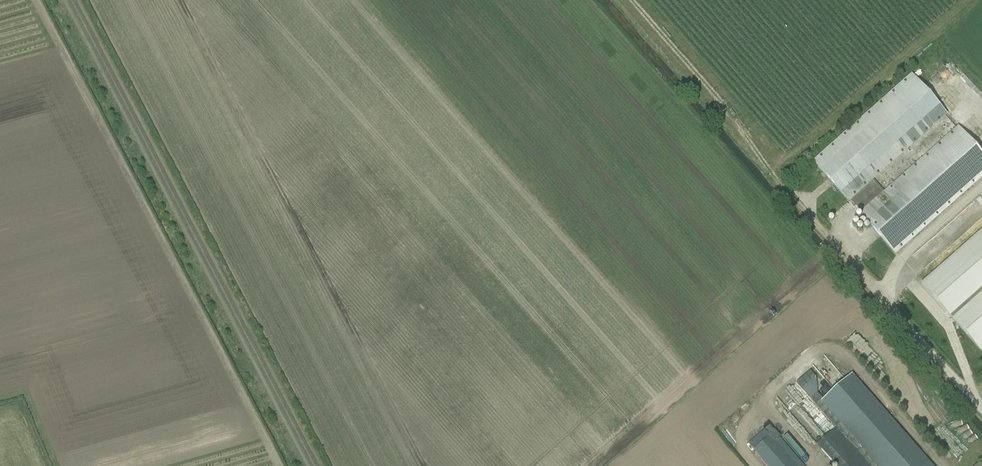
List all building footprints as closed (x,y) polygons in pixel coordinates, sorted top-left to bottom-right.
[(911,74),(810,160),(847,204),(851,200),(861,212),(884,192),(873,179),(947,117),(911,74)] [(922,279),(922,288),(951,322),(951,321),(978,353),(981,349),(981,228),(922,279)] [(867,357),(874,350),(856,335),(850,343),(867,357)] [(836,429),(817,445),(836,465),(933,465),(852,374),(823,400),(817,393),(810,399),(836,429)] [(747,377),(742,379),(749,394),(754,392),(747,377)] [(754,450),(768,465),(796,465),(770,436),(754,450)]
